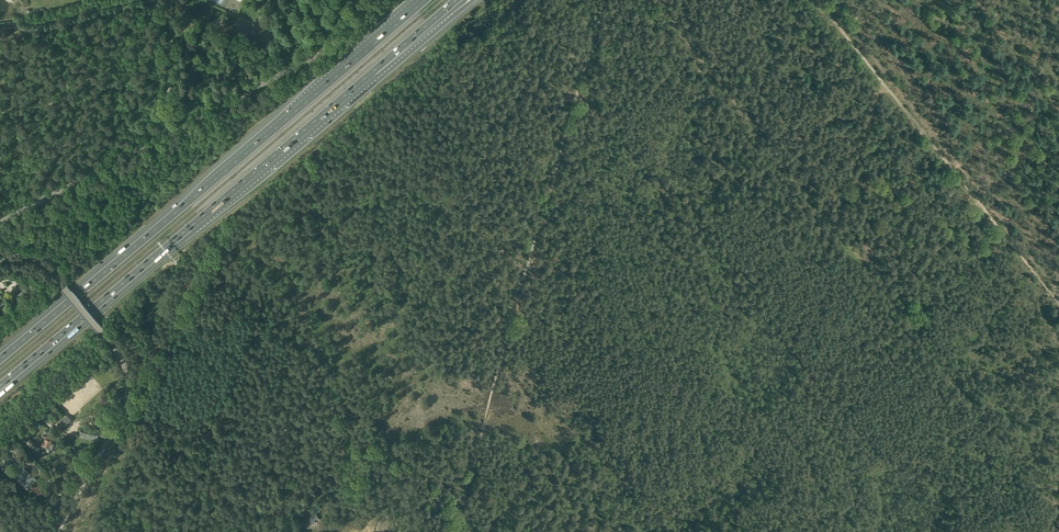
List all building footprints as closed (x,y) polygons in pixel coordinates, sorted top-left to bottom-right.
[(21,274),(15,279),(21,285),(24,289),(29,284),(27,281),(21,274)] [(23,294),(19,290),(17,288),(11,294),(17,299),(23,294)] [(44,411),(39,416),(51,427),(56,421),(44,411)] [(75,413),(65,424),(69,428),(79,417),(75,413)] [(79,433),(83,434),(82,437),(89,439),(90,435),(98,437),(99,430),(81,426),(79,433)] [(52,439),(42,435),(41,440),(44,441),(43,446),(49,447),(48,449),(52,450),(54,444),(50,443),(52,439)] [(37,445),(30,439),(27,436),(24,440),(38,452),(40,449),(36,445),(37,445)] [(27,489),(32,484),(30,482),(34,477),(23,466),(17,473),(6,463),(1,468),(12,478),(13,477),(27,489)] [(36,486),(33,491),(33,492),(40,495),(43,489),(36,485),(36,486)] [(302,529),(319,519),(316,513),(319,511),(317,506),(311,510),(311,511),(308,513),(309,515),(297,521),(302,529)]
